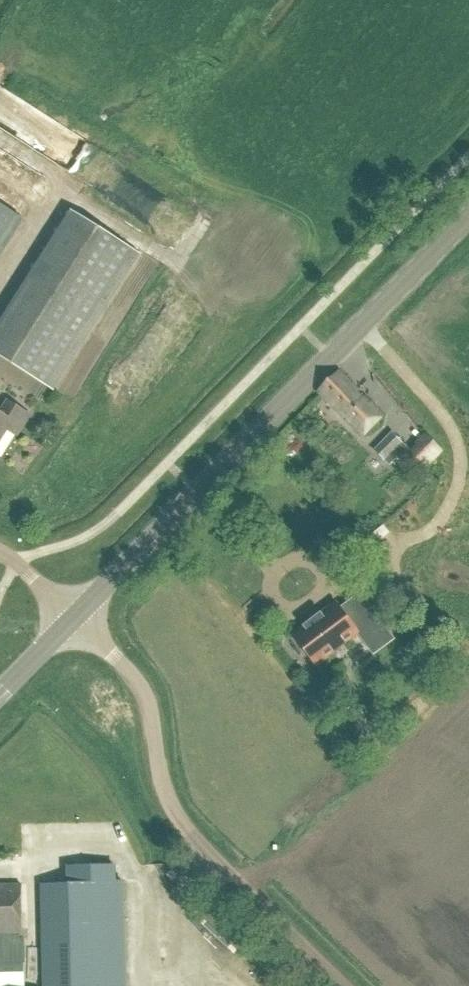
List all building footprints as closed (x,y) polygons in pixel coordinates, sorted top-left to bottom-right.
[(21,222),(0,208),(0,255),(21,222)] [(53,391),(140,256),(73,213),(0,327),(0,357),(53,391)] [(340,372),(319,394),(362,437),(384,415),(340,372)] [(6,403),(0,412),(0,444),(7,432),(15,437),(27,417),(6,403)] [(391,467),(409,448),(393,434),(376,453),(391,467)] [(425,472),(443,453),(427,437),(409,456),(425,472)] [(394,479),(381,485),(387,497),(400,491),(394,479)] [(366,639),(381,628),(354,591),(296,634),(319,665),(362,633),(366,639)] [(120,882),(112,882),(112,862),(68,864),(69,884),(41,884),(43,985),(123,985),(120,882)] [(23,885),(0,886),(0,942),(24,941),(23,885)] [(24,957),(0,958),(0,985),(25,985),(24,957)]
